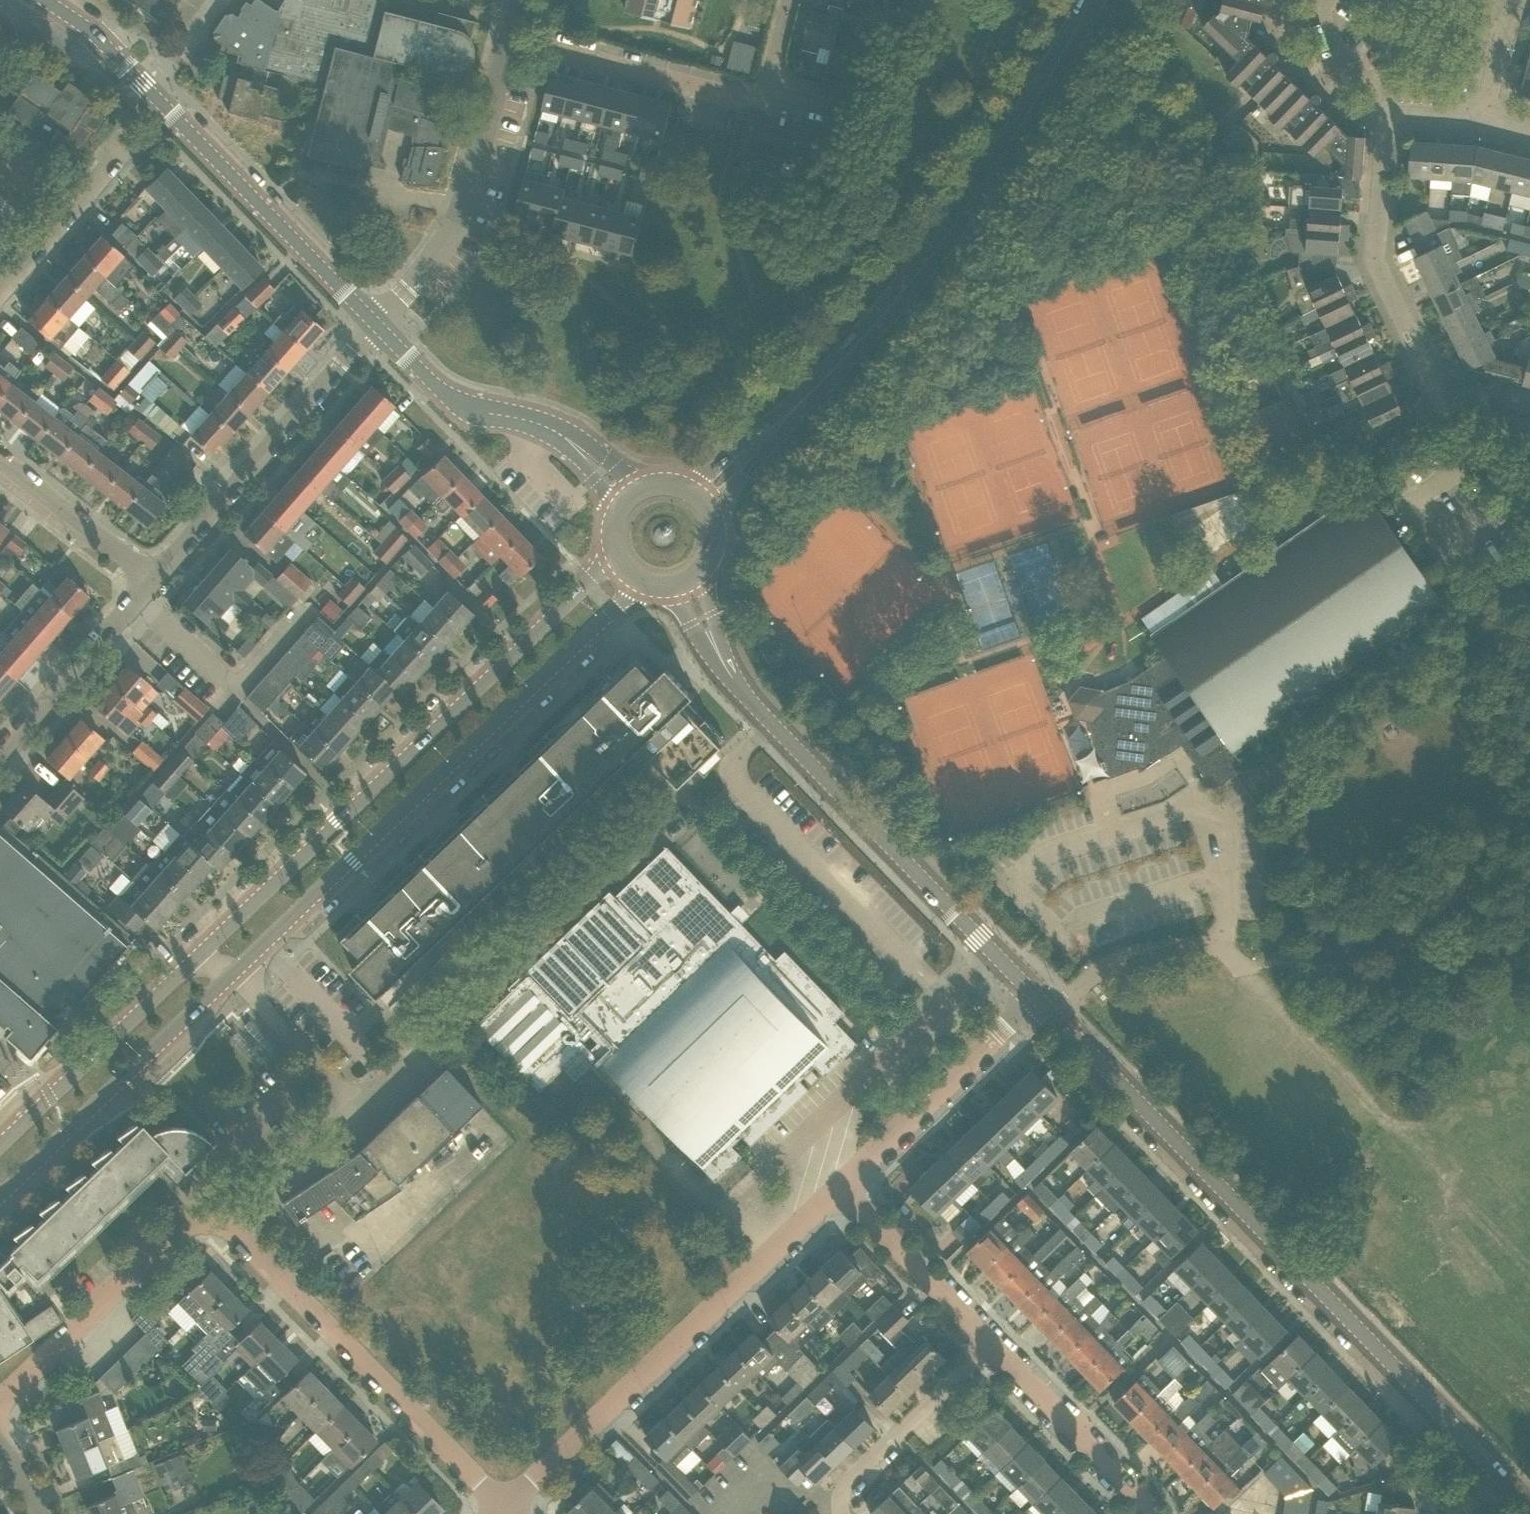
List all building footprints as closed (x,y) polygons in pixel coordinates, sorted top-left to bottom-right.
[(138,5),(138,6),(142,0),(151,6),(147,12),(162,22),(176,0),(142,0),(138,5)] [(212,31),(212,32),(213,32),(214,38),(213,38),(213,40),(214,39),(227,48),(226,51),(241,55),(239,63),(281,74),(294,77),(302,80),(324,85),(334,47),(373,57),(385,10),(388,0),(282,0),(278,7),(277,10),(273,10),(274,9),(260,0),(253,0),(250,4),(245,1),(239,9),(241,10),(237,16),(232,13),(232,12),(231,13),(231,14),(225,15),(224,14),(223,14),(223,15),(213,31),(212,31)] [(625,10),(691,27),(698,0),(628,0),(625,10)] [(1221,11),(1227,12),(1226,17),(1223,20),(1216,13),(1203,26),(1225,48),(1216,58),(1229,71),(1226,73),(1239,86),(1247,78),(1253,84),(1249,90),(1275,63),(1277,61),(1278,57),(1277,53),(1273,52),(1269,53),(1263,60),(1257,54),(1261,50),(1254,44),(1251,48),(1245,42),(1249,38),(1248,37),(1253,20),(1261,21),(1263,13),(1258,11),(1260,4),(1268,6),(1272,6),(1274,4),(1276,1),(1275,0),(1224,0),(1221,11)] [(829,4),(828,9),(826,18),(821,16),(821,14),(811,11),(801,47),(819,52),(820,45),(832,48),(834,42),(841,13),(843,13),(844,8),(829,4)] [(872,5),(870,15),(882,18),(884,8),(872,5)] [(385,10),(373,57),(403,64),(403,63),(422,68),(420,77),(456,86),(460,72),(466,67),(470,61),(472,53),(472,45),(469,38),(473,21),(437,11),(434,23),(385,10)] [(734,40),(727,68),(750,74),(758,46),(734,40)] [(834,42),(832,48),(824,78),(835,81),(836,78),(841,80),(838,88),(853,92),(862,56),(849,53),(851,47),(834,42)] [(324,85),(306,154),(328,160),(326,169),(329,170),(328,172),(333,173),(333,175),(336,176),(336,178),(341,179),(340,180),(342,181),(342,179),(344,180),(343,182),(345,182),(345,180),(349,181),(348,183),(350,184),(350,181),(355,183),(355,181),(356,181),(357,176),(358,176),(359,174),(361,174),(360,176),(365,177),(369,159),(379,161),(388,125),(393,126),(392,130),(415,136),(416,136),(418,123),(409,122),(411,110),(423,112),(423,117),(428,117),(429,113),(438,115),(444,91),(399,79),(403,64),(373,57),(334,47),(324,85)] [(712,55),(710,63),(720,66),(722,58),(712,55)] [(1249,90),(1253,94),(1255,97),(1260,101),(1286,74),(1282,70),(1275,63),(1249,90)] [(57,128),(47,144),(71,159),(80,146),(82,147),(92,132),(95,134),(111,110),(67,81),(61,91),(22,65),(18,71),(8,64),(0,77),(0,84),(17,96),(6,112),(31,128),(42,112),(69,130),(66,134),(57,128)] [(552,72),(542,108),(563,113),(572,77),(552,72)] [(297,102),(302,80),(294,77),(281,74),(277,87),(263,83),(262,89),(248,86),(250,80),(223,73),(217,98),(230,101),(227,111),(257,119),(258,114),(284,120),(288,105),(285,104),(286,99),(297,102)] [(1529,99),(1529,76),(1526,75),(1520,97),(1529,99)] [(572,77),(563,113),(583,119),(592,83),(572,77)] [(583,119),(580,129),(600,134),(602,124),(612,88),(592,83),(583,119)] [(1333,172),(1336,175),(1360,177),(1362,177),(1365,142),(1366,136),(1347,135),(1344,138),(1339,133),(1342,129),(1318,106),(1320,102),(1321,99),(1320,95),(1316,94),(1312,96),(1307,102),(1301,96),(1305,93),(1298,86),(1272,112),(1272,113),(1270,115),(1269,115),(1282,128),(1289,120),(1296,126),(1291,131),(1327,166),(1336,156),(1343,162),(1333,172)] [(612,88),(602,124),(622,129),(632,93),(612,88)] [(632,93),(622,129),(642,134),(651,98),(632,93)] [(651,98),(642,134),(663,139),(672,103),(651,98)] [(404,165),(401,178),(408,180),(408,185),(430,185),(430,184),(432,179),(434,179),(443,147),(436,145),(441,126),(427,119),(428,117),(423,117),(423,112),(411,110),(409,122),(418,123),(416,136),(415,136),(415,145),(411,145),(411,146),(415,146),(410,167),(404,165)] [(537,130),(534,141),(546,144),(549,133),(537,130)] [(565,138),(563,148),(574,151),(577,141),(565,138)] [(577,141),(574,151),(585,154),(588,144),(577,141)] [(1429,178),(1431,178),(1433,142),(1411,141),(1409,176),(1429,178)] [(1433,142),(1431,178),(1452,180),(1455,144),(1433,142)] [(1452,180),(1472,181),(1478,145),(1455,144),(1452,180)] [(1478,145),(1472,181),(1491,186),(1492,186),(1500,151),(1478,145)] [(532,146),(530,156),(543,160),(546,149),(532,146)] [(605,148),(602,158),(614,161),(616,151),(605,148)] [(616,151),(614,161),(625,164),(628,154),(616,151)] [(1500,151),(1492,186),(1513,191),(1521,156),(1500,151)] [(561,153),(559,164),(570,167),(573,157),(561,153)] [(644,156),(641,168),(654,172),(657,160),(644,156)] [(1513,191),(1529,195),(1529,159),(1521,156),(1513,191)] [(573,157),(570,167),(582,170),(585,160),(573,157)] [(600,164),(598,174),(610,177),(612,167),(600,164)] [(164,207),(185,188),(165,167),(145,187),(164,207)] [(612,167),(610,177),(621,180),(624,170),(612,167)] [(640,174),(638,182),(651,185),(654,172),(641,168),(640,174)] [(1301,207),(1342,210),(1343,196),(1359,197),(1360,177),(1336,175),(1335,187),(1317,186),(1318,173),(1302,172),(1301,184),(1294,184),(1294,185),(1291,185),(1289,206),(1301,207)] [(524,179),(515,215),(535,220),(545,184),(524,179)] [(545,184),(535,220),(554,225),(555,225),(562,197),(563,197),(565,189),(545,184)] [(174,236),(204,208),(185,188),(164,207),(166,209),(157,218),(174,236)] [(554,225),(552,232),(573,238),(582,202),(563,197),(562,197),(555,225),(554,225)] [(622,212),(612,248),(633,253),(642,217),(640,217),(643,204),(628,200),(624,213),(622,212)] [(582,202),(573,238),(593,243),(602,207),(582,202)] [(602,207),(593,243),(612,248),(622,212),(602,207)] [(1289,228),(1349,232),(1349,224),(1340,224),(1342,210),(1301,207),(1300,220),(1290,219),(1289,228)] [(174,236),(155,255),(162,262),(181,244),(194,256),(203,247),(223,228),(204,208),(174,236)] [(1450,210),(1449,220),(1450,221),(1465,221),(1467,211),(1450,210)] [(1405,221),(1410,232),(1419,228),(1432,222),(1430,219),(1428,214),(1427,211),(1405,221)] [(1483,217),(1479,216),(1467,213),(1468,211),(1467,211),(1465,221),(1481,225),(1483,217)] [(1485,212),(1483,217),(1481,225),(1503,230),(1506,217),(1485,212)] [(106,229),(127,247),(137,235),(127,226),(126,227),(116,218),(106,229)] [(1450,227),(1450,221),(1449,220),(1430,219),(1432,222),(1419,228),(1410,232),(1416,243),(1437,233),(1444,230),(1450,227)] [(1526,225),(1513,222),(1510,232),(1524,235),(1526,225)] [(1300,254),(1299,265),(1313,262),(1337,263),(1338,253),(1339,239),(1348,240),(1349,232),(1289,228),(1286,227),(1285,240),(1286,243),(1288,247),(1290,250),(1292,252),(1295,253),(1300,254)] [(203,247),(222,267),(242,248),(223,228),(203,247)] [(1444,230),(1437,233),(1416,243),(1421,254),(1414,257),(1419,268),(1424,278),(1457,262),(1453,252),(1446,255),(1442,244),(1449,240),(1444,230)] [(82,256),(103,275),(122,254),(101,235),(82,256)] [(1525,242),(1510,239),(1507,250),(1522,254),(1525,242)] [(147,247),(135,258),(143,267),(155,255),(147,247)] [(242,248),(222,267),(242,288),(262,268),(242,248)] [(155,255),(143,267),(151,275),(163,264),(162,262),(155,255)] [(82,256),(64,278),(85,296),(93,287),(120,310),(129,300),(120,293),(121,293),(102,275),(103,275),(82,256)] [(1295,296),(1303,314),(1354,290),(1351,283),(1343,287),(1337,274),(1336,274),(1337,263),(1313,262),(1299,265),(1298,266),(1308,285),(1297,290),(1295,296)] [(1424,278),(1428,287),(1433,297),(1460,284),(1456,274),(1462,271),(1457,262),(1424,278)] [(1529,289),(1529,276),(1519,273),(1516,285),(1529,289)] [(64,278),(46,298),(66,316),(85,296),(64,278)] [(263,278),(245,296),(256,307),(274,289),(263,278)] [(1433,297),(1437,307),(1442,317),(1476,301),(1486,296),(1481,286),(1465,293),(1460,284),(1433,297)] [(185,286),(173,298),(181,307),(194,295),(185,286)] [(1321,316),(1326,327),(1356,313),(1350,301),(1358,297),(1354,290),(1303,314),(1301,315),(1304,324),(1321,316)] [(194,295),(181,307),(190,315),(202,304),(194,295)] [(66,316),(46,298),(26,320),(41,333),(56,346),(59,348),(78,326),(75,324),(66,316)] [(1442,317),(1447,326),(1452,336),(1479,323),(1474,313),(1480,310),(1476,301),(1442,317)] [(175,328),(170,322),(179,313),(168,302),(150,321),(167,336),(175,328)] [(282,331),(303,350),(323,328),(295,303),(287,312),(282,311),(273,322),(282,331)] [(225,314),(236,324),(245,315),(234,305),(225,314)] [(1356,313),(1326,327),(1332,339),(1308,350),(1312,358),(1319,354),(1373,329),(1369,322),(1361,326),(1356,313)] [(216,322),(226,333),(236,324),(225,314),(216,322)] [(179,315),(171,322),(178,329),(185,322),(179,315)] [(1517,319),(1508,323),(1512,331),(1521,327),(1517,319)] [(1452,336),(1456,346),(1461,356),(1489,343),(1495,340),(1490,330),(1484,332),(1479,323),(1452,336)] [(11,338),(12,338),(32,355),(42,343),(21,326),(11,338)] [(187,340),(175,330),(174,329),(167,338),(179,349),(187,340)] [(1339,355),(1345,366),(1374,352),(1368,340),(1376,336),(1373,329),(1319,354),(1323,362),(1339,355)] [(142,331),(134,340),(147,351),(155,342),(142,331)] [(263,352),(284,371),(303,350),(282,331),(273,341),(268,337),(259,347),(264,351),(263,352)] [(158,347),(171,359),(179,349),(167,338),(159,346),(158,347)] [(147,351),(134,340),(126,349),(129,352),(138,360),(139,360),(147,351)] [(1529,386),(1529,354),(1527,366),(1519,364),(1521,356),(1512,354),(1515,344),(1507,343),(1505,352),(1504,352),(1502,360),(1497,358),(1493,358),(1496,357),(1489,343),(1461,356),(1468,370),(1471,369),(1485,372),(1484,375),(1518,383),(1518,381),(1523,382),(1522,384),(1529,386)] [(44,366),(53,373),(64,359),(54,352),(44,366)] [(245,372),(266,392),(284,371),(263,352),(245,372)] [(1345,366),(1328,374),(1337,394),(1338,394),(1391,368),(1388,361),(1380,365),(1374,352),(1345,366)] [(64,359),(53,373),(62,380),(66,376),(73,367),(64,359)] [(117,359),(100,378),(113,390),(130,371),(129,370),(120,362),(117,359)] [(138,394),(139,393),(159,370),(148,360),(128,383),(119,393),(130,403),(138,394)] [(10,383),(10,382),(20,369),(8,361),(3,367),(0,364),(0,395),(10,383)] [(1296,366),(1288,369),(1294,381),(1301,378),(1296,366)] [(1363,406),(1393,391),(1387,379),(1395,375),(1391,368),(1338,394),(1342,402),(1358,394),(1363,406)] [(227,393),(248,412),(266,392),(245,372),(227,393)] [(10,383),(0,395),(0,410),(15,422),(32,400),(10,383)] [(375,425),(380,419),(394,404),(373,385),(354,407),(375,425)] [(97,407),(107,393),(98,387),(88,400),(97,407)] [(1312,390),(1300,395),(1307,408),(1318,403),(1312,390)] [(1398,404),(1393,391),(1363,406),(1373,426),(1388,418),(1396,434),(1397,437),(1400,443),(1422,433),(1407,400),(1398,404)] [(32,400),(15,422),(36,439),(54,417),(62,407),(60,409),(38,392),(32,400)] [(107,415),(117,402),(107,393),(97,407),(91,416),(96,420),(102,411),(107,415)] [(230,432),(248,412),(227,393),(208,413),(230,432)] [(1314,422),(1325,416),(1318,403),(1307,409),(1314,422)] [(1264,425),(1286,423),(1285,404),(1263,405),(1264,425)] [(54,417),(36,439),(59,457),(84,424),(88,419),(77,410),(73,415),(73,414),(72,415),(62,407),(54,417)] [(336,428),(356,446),(375,425),(354,407),(336,428)] [(189,435),(196,441),(211,454),(230,432),(208,413),(189,435)] [(138,417),(127,431),(139,440),(149,426),(138,417)] [(90,428),(84,424),(59,457),(81,474),(98,452),(107,441),(90,428)] [(161,435),(149,426),(139,440),(150,449),(161,435)] [(356,446),(336,428),(318,448),(338,466),(356,446)] [(1396,434),(1386,439),(1390,448),(1400,443),(1397,437),(1396,434)] [(427,439),(426,439),(417,448),(427,458),(436,449),(427,439)] [(179,451),(173,446),(164,458),(170,463),(176,468),(176,467),(186,475),(195,463),(179,451)] [(318,448),(299,470),(332,498),(333,499),(342,489),(350,480),(346,475),(347,474),(318,448)] [(98,452),(81,474),(102,491),(119,469),(98,452)] [(412,483),(432,503),(461,474),(442,454),(422,474),(412,483)] [(1344,455),(1332,461),(1337,473),(1350,467),(1344,455)] [(390,472),(402,485),(410,477),(398,464),(390,472)] [(119,469),(102,491),(125,508),(142,487),(119,469)] [(299,470),(280,491),(313,519),(332,498),(299,470)] [(390,472),(381,481),(393,493),(402,485),(390,472)] [(152,474),(142,487),(125,508),(147,526),(174,491),(152,474)] [(450,504),(460,515),(481,495),(461,474),(432,503),(441,513),(450,504)] [(1081,686),(1069,700),(1075,717),(1087,719),(1103,761),(1101,762),(1104,769),(1105,769),(1108,777),(1138,767),(1139,770),(1139,771),(1140,772),(1182,743),(1214,788),(1216,787),(1221,784),(1222,785),(1226,782),(1225,781),(1236,773),(1227,750),(1230,748),(1234,754),(1447,607),(1364,487),(1223,584),(1213,569),(1178,593),(1142,618),(1152,633),(1151,634),(1166,656),(1127,682),(1100,692),(1099,689),(1081,686)] [(314,520),(280,491),(263,511),(295,539),(306,548),(312,541),(303,533),(314,520)] [(1243,491),(1172,512),(1181,543),(1201,538),(1204,549),(1255,535),(1243,491)] [(475,539),(480,535),(500,514),(481,495),(460,515),(456,519),(475,539)] [(410,509),(398,520),(406,529),(418,517),(410,509)] [(263,511),(243,534),(275,562),(294,541),(295,539),(263,511)] [(475,539),(471,543),(491,563),(499,555),(520,535),(500,514),(480,535),(475,539)] [(418,517),(406,529),(415,537),(426,526),(418,517)] [(384,540),(397,551),(407,538),(395,526),(384,540)] [(14,535),(0,552),(0,555),(12,564),(20,554),(19,553),(26,544),(14,535)] [(498,575),(508,585),(539,555),(520,535),(499,555),(509,564),(498,575)] [(373,552),(386,563),(397,551),(384,540),(381,543),(373,552)] [(422,574),(432,564),(413,543),(402,554),(422,574)] [(214,566),(251,599),(251,598),(241,590),(253,577),(263,585),(271,575),(257,562),(252,567),(230,548),(214,566)] [(446,569),(457,558),(449,550),(437,561),(446,569)] [(465,567),(457,558),(446,569),(454,578),(465,567)] [(961,568),(979,647),(1019,639),(1001,559),(961,568)] [(289,564),(280,575),(276,578),(297,596),(296,597),(297,598),(310,583),(289,564)] [(214,566),(198,584),(225,608),(232,600),(242,608),(251,599),(241,590),(214,566)] [(47,597),(69,616),(88,594),(57,568),(47,579),(56,587),(48,596),(47,597)] [(389,568),(381,577),(388,584),(396,575),(389,568)] [(344,585),(357,596),(365,587),(352,576),(344,585)] [(476,578),(466,588),(486,609),(496,599),(476,578)] [(218,616),(225,608),(198,584),(182,603),(219,635),(228,625),(218,616)] [(344,585),(336,594),(349,605),(357,596),(344,585)] [(369,592),(368,591),(360,600),(367,607),(375,598),(378,601),(385,593),(376,585),(369,592)] [(39,589),(21,610),(51,636),(69,616),(47,597),(48,596),(39,589)] [(447,589),(433,606),(458,629),(472,612),(457,599),(447,589)] [(330,599),(321,609),(333,620),(342,610),(330,599)] [(360,628),(371,616),(357,604),(346,616),(360,628)] [(458,629),(433,606),(418,622),(443,645),(458,629)] [(33,657),(51,636),(21,610),(4,631),(12,638),(11,638),(33,657)] [(267,630),(275,620),(269,615),(266,612),(258,621),(267,630)] [(397,633),(429,661),(443,645),(418,622),(408,614),(393,630),(397,633)] [(334,630),(318,616),(310,624),(327,639),(332,632),(334,630)] [(332,632),(338,638),(339,638),(347,629),(340,623),(334,630),(332,632)] [(310,624),(302,633),(319,648),(327,639),(310,624)] [(319,648),(318,648),(324,654),(338,638),(332,632),(327,639),(319,648)] [(302,633),(294,642),(310,657),(316,662),(324,654),(318,648),(319,648),(302,633)] [(383,649),(415,677),(429,661),(397,633),(383,649)] [(237,650),(244,656),(255,643),(248,637),(237,650)] [(15,678),(33,657),(11,638),(0,651),(0,665),(15,678)] [(310,657),(294,642),(286,651),(302,666),(303,665),(310,657)] [(394,689),(400,694),(415,677),(383,649),(369,664),(376,670),(375,671),(395,688),(394,689)] [(295,674),(302,666),(286,651),(280,658),(278,660),(295,675),(295,674)] [(722,746),(722,745),(720,743),(725,738),(689,701),(694,696),(667,667),(657,677),(637,657),(632,651),(337,933),(342,938),(343,938),(362,959),(352,969),(379,997),(432,946),(440,955),(441,954),(461,934),(453,926),(620,767),(628,775),(649,756),(679,787),(681,784),(722,746)] [(303,665),(310,670),(316,662),(310,657),(303,665)] [(359,657),(345,673),(348,675),(380,704),(393,689),(399,694),(400,694),(394,689),(395,688),(375,671),(376,670),(369,664),(369,665),(359,657)] [(287,683),(295,675),(278,660),(270,669),(287,683)] [(15,678),(0,665),(0,695),(15,678)] [(302,666),(295,674),(301,680),(310,670),(303,665),(302,666)] [(127,666),(110,685),(151,720),(161,729),(167,721),(157,712),(156,713),(147,705),(158,693),(148,684),(127,666)] [(279,692),(287,683),(270,669),(262,678),(279,692)] [(348,675),(333,691),(341,698),(366,720),(380,704),(348,675)] [(262,678),(254,687),(271,701),(274,698),(279,692),(262,678)] [(93,704),(115,723),(129,735),(140,723),(144,727),(151,720),(110,685),(93,704)] [(197,721),(207,708),(183,687),(173,700),(197,721)] [(254,687),(246,697),(262,711),(266,706),(271,701),(254,687)] [(366,720),(341,698),(326,714),(351,736),(366,720)] [(238,705),(223,722),(220,725),(221,727),(221,728),(228,735),(247,715),(238,705)] [(291,713),(282,705),(274,713),(278,717),(287,717),(291,713)] [(223,722),(212,712),(194,732),(207,743),(221,728),(221,727),(220,725),(223,722)] [(351,736),(326,714),(312,730),(337,752),(351,736)] [(80,719),(63,738),(87,759),(103,740),(80,719)] [(337,752),(312,730),(311,730),(302,722),(288,738),(297,746),(296,747),(322,770),(337,752)] [(180,748),(193,759),(207,743),(194,732),(180,748)] [(46,758),(61,771),(70,778),(87,759),(63,738),(46,758)] [(256,758),(290,788),(304,772),(280,750),(281,749),(272,740),(256,758)] [(153,770),(163,759),(142,741),(133,752),(153,770)] [(180,748),(166,764),(179,775),(193,759),(180,748)] [(240,773),(276,804),(290,788),(256,758),(254,757),(240,773)] [(99,759),(94,765),(104,774),(109,767),(99,759)] [(166,764),(152,781),(164,791),(179,775),(166,764)] [(94,765),(87,772),(98,781),(103,774),(94,765)] [(261,820),(276,804),(240,773),(226,789),(261,820)] [(1,825),(14,835),(21,826),(27,832),(44,812),(48,816),(59,826),(77,805),(84,798),(63,780),(57,787),(46,799),(38,792),(36,794),(24,783),(3,807),(11,815),(1,825)] [(152,781),(138,796),(151,808),(165,792),(164,791),(152,781)] [(247,836),(261,820),(226,789),(212,805),(247,836)] [(131,820),(133,821),(136,825),(151,808),(138,796),(124,813),(131,820)] [(198,821),(233,852),(247,836),(212,805),(198,821)] [(118,837),(133,821),(131,820),(124,813),(109,829),(118,837)] [(207,830),(198,821),(197,822),(183,837),(187,841),(187,840),(193,845),(193,846),(212,863),(212,864),(218,869),(233,852),(207,830)] [(164,849),(178,832),(166,822),(152,839),(164,849)] [(118,837),(109,829),(105,825),(90,842),(101,852),(101,851),(109,858),(123,842),(118,838),(118,837)] [(50,982),(70,999),(32,1042),(48,1055),(140,948),(0,826),(0,1040),(50,982)] [(165,850),(198,879),(211,864),(217,870),(218,869),(212,864),(212,863),(193,846),(193,845),(187,840),(187,841),(183,837),(179,834),(165,850)] [(716,1179),(741,1155),(729,1143),(740,1133),(751,1145),(809,1089),(797,1077),(813,1062),(825,1074),(856,1044),(834,1020),(843,1012),(785,952),(776,960),(667,848),(657,857),(659,859),(618,898),(616,897),(615,898),(610,894),(522,978),(520,976),(509,987),(511,989),(476,1024),(540,1091),(582,1050),(593,1063),(599,1058),(716,1179)] [(198,879),(165,850),(164,849),(150,865),(158,873),(184,896),(198,879)] [(184,896),(158,873),(147,863),(132,879),(144,889),(169,912),(184,896)] [(73,865),(64,875),(65,876),(75,885),(84,875),(73,865)] [(154,929),(169,912),(144,889),(132,879),(118,895),(117,894),(106,907),(137,934),(147,923),(154,929)] [(416,1095),(358,1151),(317,1190),(312,1182),(281,1202),(295,1223),(333,1198),(355,1220),(401,1189),(397,1183),(451,1131),(450,1130),(451,1128),(453,1131),(481,1104),(445,1066),(416,1094),(416,1095)] [(812,1070),(805,1077),(812,1084),(819,1077),(812,1070)] [(1033,1071),(1016,1088),(1040,1114),(1057,1096),(1033,1071)] [(1040,1114),(1016,1088),(998,1105),(1022,1130),(1040,1114)] [(998,1105),(981,1122),(1005,1147),(1022,1130),(998,1105)] [(1067,1123),(1077,1134),(1086,1126),(1075,1115),(1067,1123)] [(981,1122),(964,1138),(988,1163),(997,1155),(1007,1165),(1015,1157),(1005,1147),(981,1122)] [(156,1164),(166,1154),(174,1162),(166,1170),(175,1179),(215,1141),(214,1140),(211,1142),(202,1135),(192,1130),(181,1127),(170,1127),(158,1129),(159,1131),(160,1131),(162,1136),(157,1141),(141,1124),(138,1126),(135,1123),(124,1130),(128,1136),(112,1151),(109,1147),(98,1154),(103,1160),(86,1176),(83,1172),(73,1179),(77,1185),(60,1201),(57,1197),(46,1204),(50,1210),(34,1226),(31,1222),(20,1229),(24,1235),(9,1250),(11,1253),(6,1257),(0,1250),(0,1283),(5,1289),(22,1273),(16,1267),(20,1262),(36,1279),(156,1164)] [(1088,1168),(1114,1144),(1096,1126),(1071,1151),(1088,1168)] [(1061,1135),(1049,1146),(1058,1155),(1069,1144),(1061,1135)] [(964,1138),(947,1155),(970,1180),(988,1163),(964,1138)] [(1089,1187),(1096,1194),(1105,1186),(1130,1161),(1114,1144),(1088,1168),(1098,1178),(1089,1187)] [(947,1155),(929,1171),(953,1196),(970,1180),(947,1155)] [(1038,1157),(1026,1169),(1035,1177),(1046,1166),(1038,1157)] [(1130,1161),(1105,1186),(1115,1196),(1106,1204),(1113,1212),(1122,1203),(1147,1178),(1130,1161)] [(1023,1188),(1035,1177),(1026,1169),(1015,1180),(1023,1188)] [(929,1171),(912,1188),(935,1213),(947,1225),(965,1208),(953,1196),(929,1171)] [(1121,1222),(1129,1230),(1138,1220),(1164,1196),(1147,1178),(1122,1203),(1131,1212),(1121,1222)] [(1033,1189),(1050,1205),(1058,1197),(1042,1180),(1033,1189)] [(1003,1190),(991,1202),(999,1210),(1011,1199),(1003,1190)] [(1028,1193),(1018,1203),(1035,1220),(1045,1211),(1028,1193)] [(1181,1213),(1164,1196),(1138,1220),(1155,1238),(1181,1213)] [(1058,1197),(1050,1205),(1061,1217),(1069,1209),(1058,1197)] [(906,1200),(899,1209),(905,1214),(913,1206),(906,1200)] [(999,1210),(991,1202),(980,1213),(988,1221),(999,1210)] [(1197,1231),(1181,1213),(1155,1238),(1156,1238),(1164,1246),(1155,1255),(1165,1266),(1176,1256),(1173,1254),(1183,1244),(1197,1231)] [(964,1243),(982,1226),(971,1215),(961,1224),(953,1232),(964,1243)] [(1007,1247),(1006,1246),(1020,1233),(1003,1216),(968,1250),(985,1268),(1007,1247)] [(1072,1229),(1083,1240),(1092,1232),(1080,1221),(1072,1229)] [(1007,1247),(985,1268),(1001,1285),(1033,1254),(1024,1245),(1037,1233),(1029,1225),(1020,1234),(1020,1233),(1006,1246),(1007,1247)] [(1033,1254),(1001,1285),(1018,1302),(1050,1271),(1041,1261),(1068,1235),(1061,1228),(1034,1254),(1033,1254)] [(1092,1232),(1083,1240),(1095,1252),(1103,1244),(1092,1232)] [(1202,1243),(1187,1257),(1176,1268),(1177,1268),(1175,1270),(1192,1287),(1193,1285),(1219,1261),(1202,1243)] [(1050,1271),(1018,1302),(1035,1320),(1056,1299),(1057,1299),(1068,1288),(1059,1278),(1085,1253),(1078,1245),(1051,1271),(1050,1271)] [(823,1267),(843,1288),(850,1295),(869,1278),(872,1282),(884,1271),(861,1246),(849,1257),(841,1249),(823,1267)] [(1106,1264),(1117,1275),(1125,1267),(1114,1256),(1106,1264)] [(1193,1285),(1210,1303),(1235,1278),(1219,1261),(1193,1285)] [(833,1297),(843,1288),(823,1267),(805,1284),(835,1315),(829,1309),(837,1301),(833,1297)] [(1125,1267),(1117,1275),(1128,1287),(1136,1279),(1125,1267)] [(177,1302),(186,1311),(196,1320),(228,1290),(209,1270),(188,1290),(189,1291),(177,1302)] [(1056,1299),(1035,1320),(1052,1337),(1085,1305),(1077,1296),(1087,1285),(1086,1284),(1091,1280),(1084,1273),(1068,1288),(1057,1299),(1056,1299)] [(1210,1303),(1227,1320),(1252,1295),(1235,1278),(1210,1303)] [(805,1284),(787,1302),(816,1332),(817,1333),(835,1315),(805,1284)] [(228,1290),(196,1320),(213,1338),(225,1326),(227,1329),(247,1309),(228,1290)] [(1085,1305),(1052,1337),(1068,1354),(1109,1315),(1100,1305),(1103,1302),(1096,1295),(1085,1305)] [(1235,1328),(1243,1337),(1268,1313),(1252,1295),(1227,1320),(1235,1328)] [(26,1336),(30,1341),(61,1320),(51,1304),(20,1325),(0,1296),(0,1354),(26,1336)] [(1147,1306),(1159,1319),(1167,1311),(1156,1298),(1147,1306)] [(886,1310),(877,1301),(866,1312),(874,1321),(886,1310)] [(1176,1336),(1194,1318),(1178,1301),(1167,1311),(1159,1319),(1176,1336)] [(769,1319),(789,1340),(781,1346),(814,1380),(823,1371),(800,1347),(816,1332),(787,1302),(769,1319)] [(909,1321),(908,1320),(898,1309),(879,1327),(891,1339),(909,1321)] [(1112,1312),(1109,1315),(1068,1354),(1085,1371),(1117,1340),(1108,1331),(1120,1320),(1112,1312)] [(1102,1389),(1124,1368),(1134,1358),(1125,1348),(1143,1331),(1150,1339),(1160,1330),(1145,1313),(1117,1340),(1085,1371),(1102,1389)] [(1268,1313),(1243,1337),(1260,1355),(1271,1344),(1286,1330),(1268,1313)] [(234,1349),(251,1365),(243,1373),(277,1340),(258,1321),(238,1340),(240,1343),(234,1349)] [(850,1325),(847,1328),(857,1338),(864,1331),(854,1321),(850,1325)] [(173,1345),(168,1340),(153,1325),(144,1334),(158,1349),(163,1354),(173,1345)] [(857,1338),(847,1328),(839,1335),(849,1345),(857,1338)] [(754,1333),(736,1351),(757,1371),(763,1377),(779,1361),(787,1369),(787,1370),(798,1382),(805,1389),(814,1380),(781,1346),(774,1354),(754,1333)] [(144,1334),(135,1342),(149,1357),(158,1349),(144,1334)] [(897,1346),(900,1349),(927,1376),(946,1358),(923,1334),(915,1342),(909,1335),(897,1346)] [(1181,1342),(1192,1353),(1201,1345),(1190,1334),(1181,1342)] [(1316,1354),(1298,1335),(1261,1370),(1279,1389),(1291,1377),(1316,1354)] [(869,1337),(860,1345),(868,1354),(877,1363),(886,1354),(869,1337)] [(188,1378),(215,1352),(216,1350),(207,1340),(179,1369),(188,1378)] [(277,1340),(243,1373),(270,1400),(297,1374),(289,1366),(296,1359),(277,1340)] [(135,1342),(126,1351),(140,1366),(149,1357),(135,1342)] [(1191,1362),(1174,1344),(1158,1360),(1167,1369),(1174,1377),(1191,1362)] [(848,1385),(856,1377),(850,1371),(868,1354),(860,1345),(834,1370),(848,1385)] [(1201,1345),(1192,1353),(1204,1365),(1212,1356),(1201,1345)] [(907,1395),(927,1376),(900,1349),(881,1367),(889,1376),(907,1395)] [(140,1366),(126,1351),(117,1360),(131,1375),(140,1366)] [(718,1368),(738,1389),(757,1371),(736,1351),(718,1368)] [(211,1376),(224,1362),(215,1352),(188,1378),(213,1404),(226,1390),(211,1376)] [(1316,1354),(1291,1377),(1308,1394),(1332,1370),(1316,1354)] [(155,1359),(155,1367),(159,1371),(167,1372),(168,1359),(155,1359)] [(131,1375),(117,1360),(108,1368),(122,1383),(131,1375)] [(113,1392),(122,1383),(108,1368),(99,1377),(113,1392)] [(700,1385),(721,1406),(738,1389),(718,1368),(700,1385)] [(1224,1368),(1215,1377),(1226,1388),(1235,1380),(1224,1368)] [(834,1387),(839,1393),(848,1385),(834,1370),(833,1370),(806,1396),(815,1405),(834,1387)] [(1332,1370),(1308,1394),(1325,1412),(1349,1388),(1332,1370)] [(282,1395),(299,1413),(324,1388),(307,1371),(282,1395)] [(1136,1381),(1114,1402),(1131,1419),(1153,1398),(1153,1399),(1161,1391),(1144,1373),(1136,1381)] [(1203,1374),(1197,1380),(1202,1385),(1208,1379),(1203,1374)] [(888,1413),(907,1395),(889,1376),(870,1394),(888,1413)] [(1148,1436),(1177,1408),(1168,1400),(1183,1385),(1175,1378),(1161,1391),(1153,1399),(1153,1398),(1131,1419),(1148,1436)] [(1202,1385),(1200,1387),(1209,1396),(1217,1388),(1208,1379),(1202,1385)] [(703,1423),(721,1406),(700,1385),(682,1402),(703,1423)] [(316,1430),(341,1405),(324,1388),(299,1413),(316,1430)] [(1366,1405),(1349,1388),(1325,1412),(1341,1429),(1366,1405)] [(55,1428),(66,1453),(108,1436),(114,1433),(104,1410),(106,1409),(99,1391),(59,1407),(64,1420),(67,1418),(69,1423),(55,1428)] [(1177,1409),(1177,1408),(1148,1436),(1164,1454),(1197,1423),(1189,1415),(1201,1403),(1192,1395),(1177,1409)] [(1249,1395),(1241,1403),(1252,1415),(1260,1407),(1249,1395)] [(788,1414),(796,1423),(815,1405),(806,1396),(788,1414)] [(255,1397),(248,1405),(256,1413),(264,1405),(255,1397)] [(682,1402),(665,1419),(693,1449),(711,1431),(703,1423),(682,1402)] [(756,1406),(761,1411),(770,1421),(777,1414),(768,1405),(764,1408),(759,1403),(756,1406)] [(358,1423),(341,1405),(316,1430),(333,1447),(358,1423)] [(1350,1454),(1358,1446),(1383,1423),(1366,1405),(1341,1429),(1334,1436),(1350,1454)] [(1260,1407),(1252,1415),(1268,1432),(1277,1424),(1279,1423),(1275,1419),(1275,1420),(1272,1417),(1271,1418),(1260,1407)] [(856,1408),(836,1426),(855,1445),(874,1427),(856,1408)] [(969,1432),(986,1450),(1011,1426),(994,1408),(969,1432)] [(770,1421),(761,1411),(753,1419),(762,1429),(770,1421)] [(1164,1454),(1181,1471),(1214,1440),(1206,1432),(1217,1420),(1209,1412),(1197,1423),(1164,1454)] [(855,1445),(836,1426),(829,1418),(811,1436),(837,1463),(855,1445)] [(215,1419),(204,1420),(204,1431),(215,1431),(215,1419)] [(646,1437),(675,1467),(693,1449),(665,1419),(646,1437)] [(734,1456),(752,1439),(735,1421),(717,1438),(725,1447),(734,1456)] [(375,1440),(358,1423),(333,1447),(321,1460),(326,1465),(330,1462),(332,1463),(335,1463),(337,1462),(345,1470),(375,1440)] [(1374,1463),(1385,1453),(1399,1439),(1383,1423),(1358,1446),(1374,1463)] [(1268,1432),(1285,1449),(1294,1441),(1277,1424),(1268,1432)] [(986,1450),(1003,1467),(1028,1443),(1011,1426),(986,1450)] [(262,1432),(266,1443),(278,1438),(273,1427),(262,1432)] [(1230,1457),(1222,1448),(1234,1437),(1225,1429),(1214,1440),(1181,1471),(1198,1488),(1230,1457)] [(1315,1442),(1305,1431),(1294,1441),(1285,1449),(1302,1467),(1311,1459),(1305,1452),(1315,1442)] [(108,1436),(66,1453),(76,1478),(107,1465),(112,1477),(142,1464),(139,1456),(138,1452),(124,1458),(114,1433),(108,1436)] [(802,1467),(817,1482),(837,1463),(811,1436),(810,1436),(807,1433),(789,1451),(785,1447),(774,1459),(792,1477),(802,1467)] [(1256,1433),(1243,1446),(1252,1455),(1265,1442),(1256,1433)] [(278,1438),(266,1443),(271,1454),(282,1449),(278,1438)] [(1003,1467),(1019,1484),(1044,1460),(1028,1443),(1003,1467)] [(1230,1457),(1198,1488),(1215,1506),(1237,1485),(1229,1477),(1250,1457),(1250,1458),(1253,1456),(1252,1455),(1243,1446),(1231,1457),(1230,1457)] [(734,1456),(725,1447),(718,1453),(727,1463),(734,1456)] [(382,1460),(375,1453),(365,1462),(372,1470),(382,1460)] [(626,1464),(638,1477),(648,1468),(636,1455),(626,1464)] [(1264,1473),(1271,1480),(1288,1463),(1281,1456),(1264,1473)] [(155,1465),(167,1493),(184,1486),(172,1458),(155,1465)] [(942,1459),(934,1467),(951,1484),(959,1476),(942,1459)] [(1311,1459),(1302,1467),(1319,1484),(1327,1476),(1311,1459)] [(1019,1484),(1036,1502),(1061,1478),(1044,1460),(1019,1484)] [(362,1480),(372,1470),(365,1462),(354,1472),(362,1480)] [(287,1491),(299,1484),(295,1480),(293,1474),(288,1463),(277,1468),(286,1491),(287,1491)] [(1271,1480),(1279,1488),(1296,1471),(1288,1463),(1271,1480)] [(931,1493),(931,1492),(941,1484),(922,1465),(913,1474),(931,1493)] [(648,1468),(638,1477),(651,1490),(661,1481),(648,1468)] [(87,1505),(90,1513),(121,1513),(118,1506),(142,1496),(131,1469),(112,1477),(117,1490),(112,1492),(113,1494),(87,1505)] [(1296,1471),(1279,1488),(1286,1495),(1312,1488),(1296,1471)] [(695,1481),(687,1474),(673,1488),(686,1501),(704,1484),(699,1478),(695,1481)] [(959,1476),(951,1484),(962,1496),(970,1488),(959,1476)] [(1327,1476),(1319,1484),(1329,1495),(1338,1487),(1327,1476)] [(1047,1513),(1058,1513),(1077,1495),(1061,1478),(1036,1502),(1047,1513)] [(399,1498),(415,1513),(434,1513),(441,1507),(417,1482),(399,1498)] [(288,1491),(281,1497),(289,1513),(299,1513),(314,1499),(299,1484),(287,1491),(288,1491)] [(341,1485),(330,1495),(338,1503),(342,1507),(351,1498),(347,1494),(348,1493),(341,1485)] [(870,1512),(871,1513),(873,1513),(908,1513),(914,1508),(917,1505),(900,1486),(896,1489),(870,1512)] [(1368,1513),(1414,1513),(1415,1507),(1406,1505),(1408,1491),(1389,1487),(1384,1486),(1380,1512),(1369,1510),(1368,1513)] [(609,1506),(592,1488),(567,1513),(568,1513),(601,1513),(609,1506)] [(1308,1510),(1312,1488),(1286,1495),(1284,1506),(1308,1510)] [(682,1502),(669,1489),(659,1499),(672,1512),(682,1502)] [(319,1506),(327,1513),(335,1513),(342,1507),(338,1503),(330,1495),(319,1506)] [(951,1495),(942,1504),(949,1511),(958,1503),(951,1495)] [(1077,1495),(1058,1513),(1092,1513),(1094,1512),(1077,1495)] [(399,1498),(399,1499),(388,1510),(383,1513),(415,1513),(399,1498)] [(980,1513),(988,1513),(992,1510),(981,1499),(973,1506),(980,1513)] [(1315,1513),(1327,1513),(1329,1501),(1318,1499),(1315,1513)] [(682,1502),(672,1512),(674,1513),(694,1513),(682,1502)] [(949,1511),(952,1513),(970,1513),(958,1503),(949,1511)] [(908,1513),(926,1513),(917,1505),(914,1508),(908,1513)] [(601,1513),(617,1513),(609,1506),(601,1513)]
